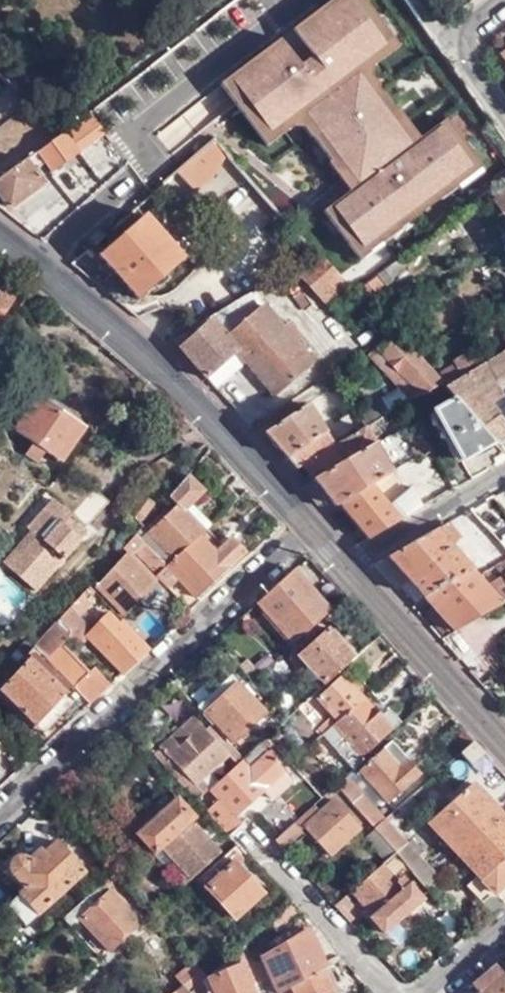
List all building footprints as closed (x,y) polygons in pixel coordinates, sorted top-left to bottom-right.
[(269,141),(304,116),(369,65),(396,43),(358,0),(327,0),(290,28),(223,78),(269,141)] [(369,65),(304,116),(347,181),(351,186),(425,136),(369,65)] [(102,103),(37,153),(53,172),(119,124),(102,103)] [(482,165),(447,121),(425,136),(351,186),(322,206),(363,255),(482,165)] [(191,190),(230,161),(212,137),(174,166),(191,190)] [(9,210),(11,212),(45,186),(26,161),(0,179),(0,199),(9,210)] [(490,202),(504,222),(504,191),(490,202)] [(183,261),(144,216),(102,252),(98,249),(94,252),(138,301),(183,261)] [(317,255),(307,265),(255,292),(260,299),(296,279),(324,308),(347,288),(317,255)] [(404,270),(396,262),(353,293),(361,301),(404,270)] [(17,295),(4,286),(0,293),(0,323),(17,295)] [(179,347),(206,380),(237,353),(276,396),(319,357),(315,352),(310,356),(296,341),(302,335),(290,322),(284,327),(266,306),(236,332),(222,315),(214,321),(212,319),(179,347)] [(440,384),(413,355),(391,334),(366,357),(396,390),(379,400),(388,415),(402,406),(440,384)] [(442,386),(454,399),(492,438),(504,427),(504,418),(494,407),(504,397),(488,382),(504,372),(504,348),(442,386)] [(315,398),(327,431),(350,423),(337,390),(315,398)] [(495,441),(492,438),(454,399),(432,411),(462,460),(495,441)] [(59,467),(81,434),(34,404),(12,438),(33,452),(30,457),(34,459),(39,455),(59,467)] [(297,469),(303,465),(333,448),(306,404),(263,432),(297,469)] [(313,479),(372,445),(363,429),(333,448),(303,465),(313,479)] [(339,503),(369,485),(390,473),(372,445),(313,479),(334,505),(339,503)] [(202,491),(189,478),(169,499),(177,507),(148,535),(171,559),(207,529),(211,525),(201,514),(213,502),(208,496),(196,508),(190,503),(202,491)] [(369,539),(424,506),(411,485),(388,506),(369,485),(339,503),(369,539)] [(95,495),(71,523),(84,534),(108,507),(95,495)] [(157,505),(146,495),(130,510),(127,508),(114,519),(119,524),(131,513),(140,522),(157,505)] [(68,525),(71,523),(51,506),(26,535),(29,539),(3,570),(38,599),(82,547),(80,546),(63,531),(68,525)] [(420,596),(451,631),(481,615),(504,601),(504,530),(494,516),(482,523),(470,509),(451,519),(458,526),(465,523),(490,549),(500,562),(476,577),(468,568),(420,596)] [(447,522),(434,530),(449,547),(461,538),(447,522)] [(85,540),(68,525),(63,531),(80,546),(85,540)] [(145,534),(141,529),(123,549),(128,553),(133,548),(158,570),(164,565),(140,539),(145,534)] [(207,529),(171,559),(164,565),(158,570),(155,574),(167,587),(178,578),(195,596),(252,546),(237,529),(221,544),(207,529)] [(434,530),(386,558),(420,596),(468,568),(465,565),(449,547),(434,530)] [(465,565),(468,568),(476,577),(500,562),(490,549),(465,565)] [(144,605),(155,602),(162,588),(127,554),(97,586),(124,611),(133,601),(144,605)] [(293,568),(255,604),(292,644),(330,611),(293,568)] [(92,594),(87,589),(82,594),(86,598),(92,594)] [(76,602),(84,609),(91,602),(86,598),(82,594),(76,602)] [(89,704),(111,683),(95,666),(89,671),(63,642),(71,636),(82,639),(87,634),(93,629),(80,615),(84,609),(76,602),(35,645),(57,668),(89,704)] [(122,672),(148,649),(123,622),(119,625),(109,614),(93,629),(87,634),(122,672)] [(304,651),(330,679),(360,650),(336,622),(304,651)] [(53,672),(57,668),(35,645),(26,656),(29,659),(9,678),(2,686),(45,734),(52,729),(49,725),(74,700),(40,663),(43,660),(53,672)] [(2,686),(9,678),(7,676),(0,672),(0,684),(2,686)] [(322,736),(363,699),(342,675),(314,699),(330,718),(309,737),(314,743),(322,736)] [(194,709),(210,727),(228,746),(262,715),(227,678),(215,689),(205,677),(197,684),(209,694),(194,709)] [(175,679),(170,684),(174,689),(179,685),(175,679)] [(380,717),(363,699),(322,736),(353,771),(363,761),(361,758),(399,723),(388,710),(380,717)] [(423,706),(398,729),(413,746),(438,723),(423,706)] [(169,760),(160,767),(195,803),(219,781),(216,777),(205,787),(201,782),(228,756),(237,766),(242,760),(228,746),(210,727),(205,732),(193,719),(160,750),(169,760)] [(483,752),(471,740),(459,752),(471,765),(483,752)] [(420,776),(391,744),(357,774),(385,807),(420,776)] [(219,781),(195,803),(227,838),(242,827),(233,818),(282,774),(271,763),(275,758),(268,752),(265,755),(256,746),(242,760),(237,766),(219,781)] [(483,752),(471,765),(466,769),(500,807),(504,803),(504,777),(483,752)] [(372,833),(383,822),(343,779),(332,789),(372,833)] [(456,859),(502,816),(472,784),(426,826),(456,859)] [(124,828),(134,838),(175,801),(166,791),(124,828)] [(175,801),(134,838),(162,870),(170,863),(182,878),(175,884),(180,890),(217,856),(188,824),(192,820),(175,801)] [(273,844),(284,857),(303,838),(299,833),(303,830),(327,857),(356,832),(330,803),(316,815),(311,810),(273,844)] [(502,816),(456,859),(474,877),(464,887),(490,915),(504,902),(504,819),(502,816)] [(406,846),(384,821),(383,822),(372,833),(391,854),(405,870),(422,854),(412,842),(406,846)] [(16,898),(35,918),(82,875),(55,845),(43,856),(37,852),(6,882),(19,896),(16,898)] [(246,857),(236,847),(194,886),(201,893),(204,893),(232,922),(260,897),(229,863),(233,860),(237,864),(246,857)] [(376,867),(348,893),(370,915),(366,919),(381,934),(419,899),(405,882),(397,889),(376,867)] [(113,876),(62,922),(71,931),(81,923),(108,952),(136,926),(108,896),(121,884),(113,876)] [(24,929),(35,918),(16,898),(5,909),(24,929)] [(332,908),(351,928),(361,918),(342,898),(332,908)] [(252,966),(260,984),(263,992),(284,992),(290,989),(322,971),(308,933),(293,942),(290,938),(285,941),(287,946),(252,966)] [(244,947),(209,979),(194,992),(250,992),(248,989),(260,984),(252,966),(244,947)] [(495,963),(472,984),(479,992),(504,992),(504,974),(495,963)] [(204,973),(197,965),(178,983),(184,991),(204,973)] [(322,971),(290,989),(291,992),(329,992),(322,971)]
